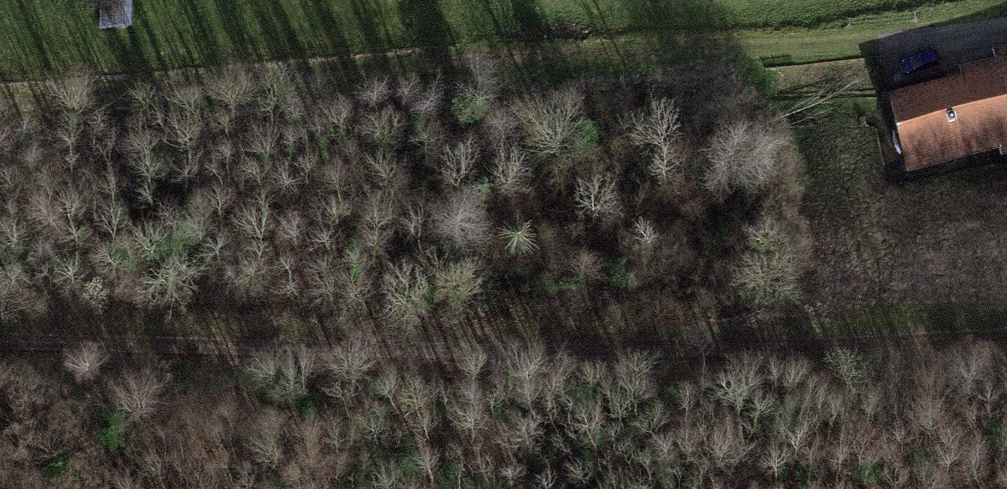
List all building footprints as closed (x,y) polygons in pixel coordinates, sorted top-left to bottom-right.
[(894,109),(910,176),(1006,154),(1006,61),(977,68),(981,88),(894,109)]
